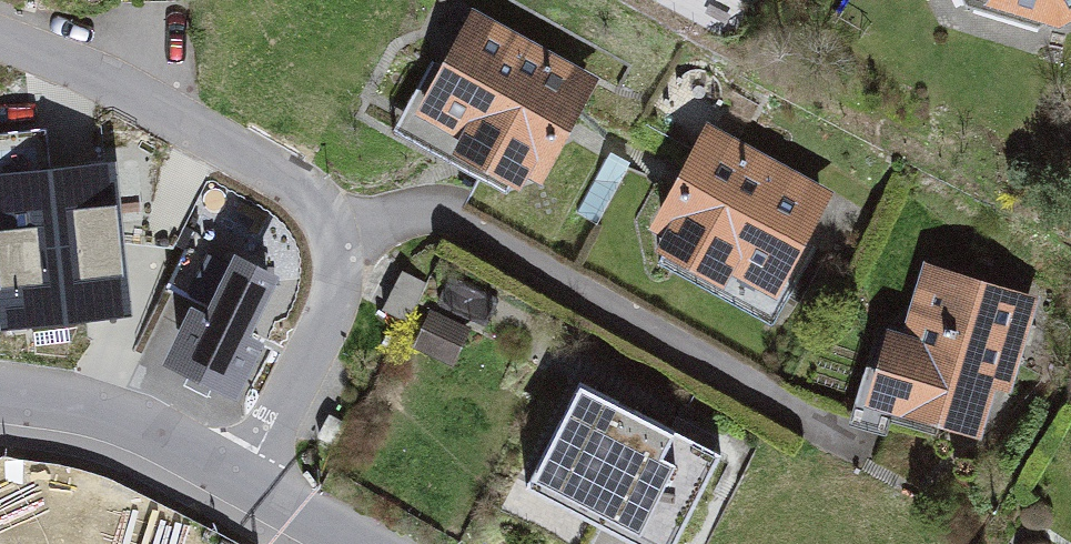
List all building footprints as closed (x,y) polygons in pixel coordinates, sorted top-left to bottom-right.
[(968,13),(1070,43),(1070,0),(962,0),(968,13)] [(601,91),(472,20),(405,122),(538,198),(601,91)] [(832,214),(699,143),(637,245),(774,315),(832,214)] [(124,168),(9,178),(16,323),(129,320),(124,168)] [(274,280),(221,256),(195,314),(178,307),(150,364),(237,404),(263,350),(244,339),(274,280)] [(1043,305),(922,269),(874,424),(993,460),(1043,305)] [(593,376),(531,482),(664,543),(706,543),(752,450),(593,376)]
